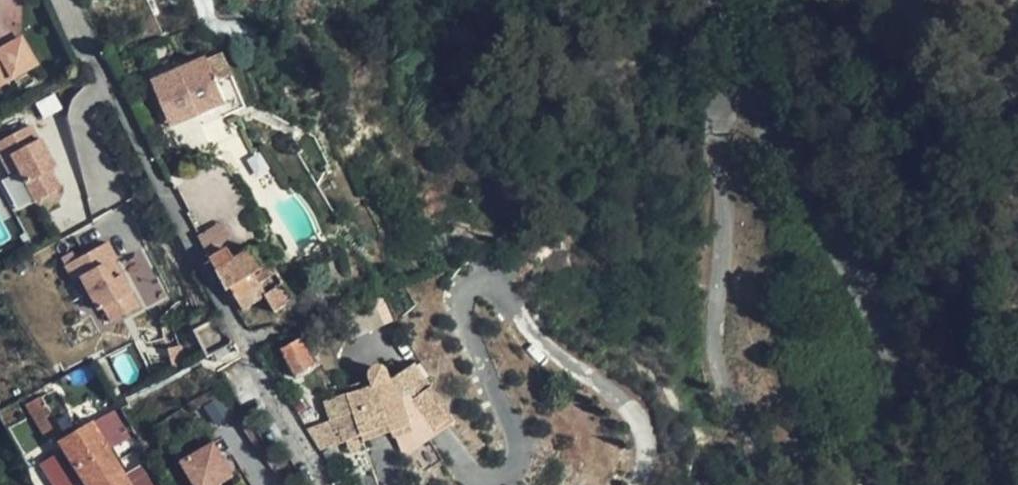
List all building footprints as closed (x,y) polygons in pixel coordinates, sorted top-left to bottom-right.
[(36,61),(20,36),(0,47),(0,81),(36,61)] [(221,82),(237,76),(227,53),(183,71),(179,61),(151,72),(169,116),(197,105),(200,114),(229,102),(221,82)] [(249,107),(237,76),(221,82),(229,102),(200,114),(206,126),(249,107)] [(45,116),(63,106),(56,94),(38,104),(45,116)] [(172,125),(200,114),(197,105),(169,116),(172,125)] [(0,142),(0,163),(4,161),(11,174),(28,206),(52,193),(42,175),(48,172),(32,144),(31,144),(23,130),(0,142)] [(0,163),(0,175),(2,179),(11,174),(4,161),(0,163)] [(224,223),(198,236),(211,261),(229,252),(237,248),(224,223)] [(114,319),(142,304),(116,257),(119,255),(111,240),(69,263),(77,278),(83,274),(101,308),(107,305),(114,319)] [(211,261),(226,292),(232,289),(242,309),(287,287),(274,261),(262,268),(253,251),(234,261),(229,252),(211,261)] [(384,306),(363,316),(373,336),(394,327),(384,306)] [(363,316),(336,328),(346,348),(373,336),(363,316)] [(300,342),(283,351),(296,379),(314,370),(300,342)] [(341,397),(324,403),(333,430),(338,428),(343,443),(345,442),(356,439),(359,438),(361,443),(389,433),(390,439),(409,433),(413,445),(419,448),(428,445),(426,438),(439,434),(426,393),(424,394),(418,374),(389,383),(387,377),(386,374),(385,373),(384,371),(382,370),(380,369),(378,368),(377,368),(374,369),(373,371),(372,372),(370,375),(371,378),(372,382),(374,388),(347,397),(345,396),(341,397)] [(44,444),(59,435),(38,398),(23,407),(44,444)] [(120,481),(104,452),(131,437),(116,411),(89,425),(64,439),(58,442),(56,443),(61,453),(38,467),(48,484),(68,484),(77,480),(79,484),(155,484),(145,467),(120,481)] [(360,450),(356,439),(345,442),(349,454),(360,450)] [(216,441),(182,460),(197,484),(218,484),(235,475),(216,441)]
